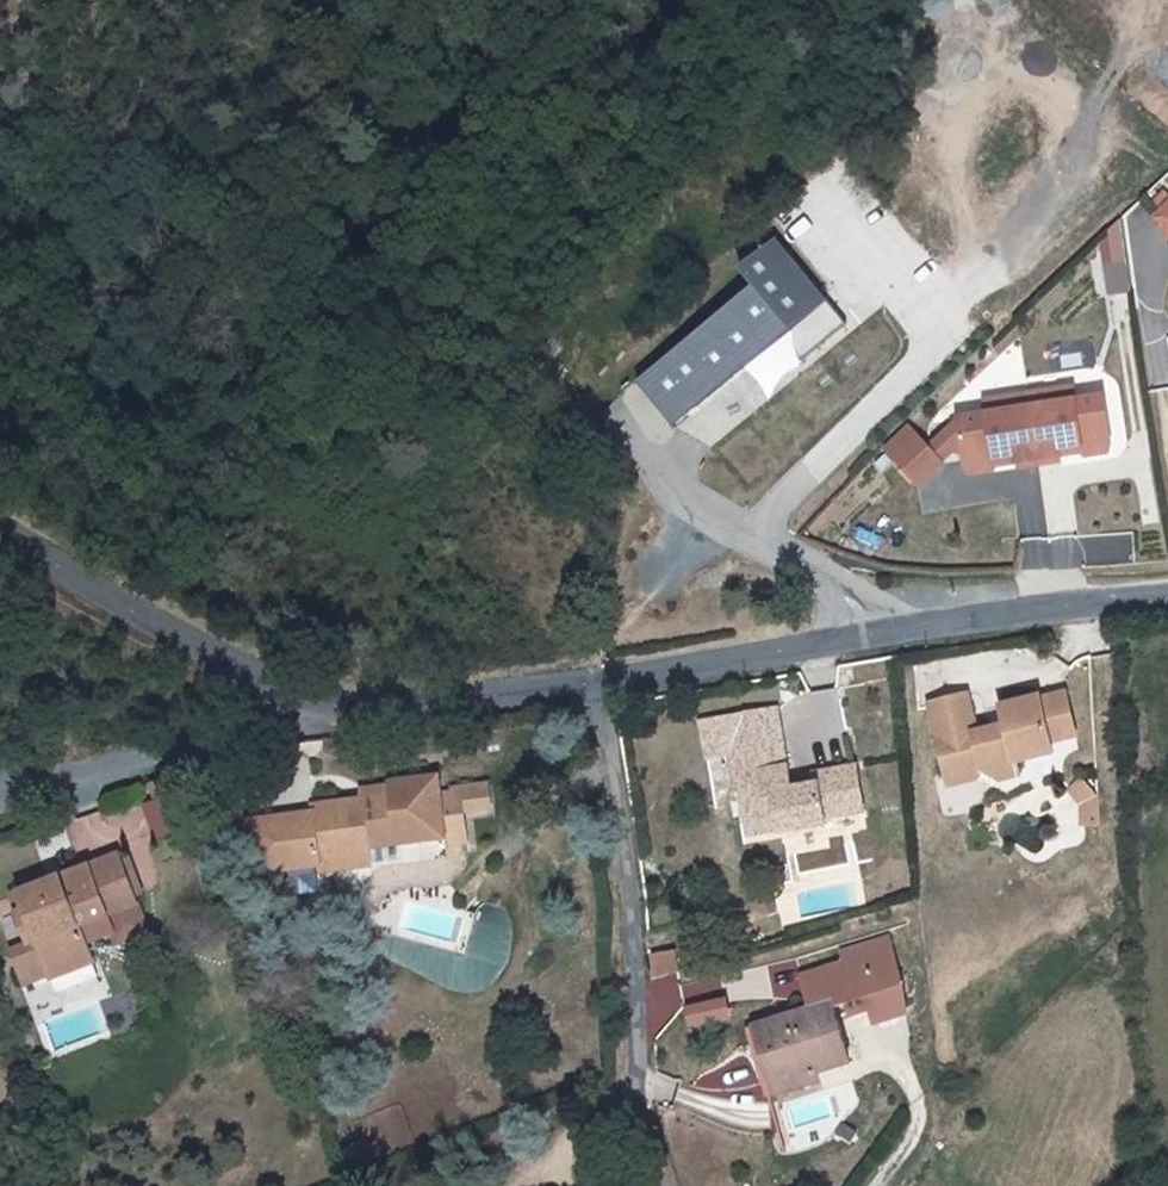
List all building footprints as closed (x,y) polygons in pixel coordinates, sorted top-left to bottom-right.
[(1158,215),(1167,225),(1167,205),(1158,215)] [(1124,241),(1121,218),(1112,226),(1114,242),(1124,241)] [(753,285),(635,382),(671,426),(780,338),(799,361),(845,324),(774,238),(738,268),(753,285)] [(1124,241),(1114,242),(1116,260),(1126,259),(1124,241)] [(1129,287),(1126,259),(1116,260),(1105,262),(1108,289),(1129,287)] [(984,396),(1028,389),(1022,355),(979,361),(984,396)] [(1065,390),(1020,397),(1022,410),(1067,404),(1065,390)] [(1020,397),(975,404),(977,417),(1022,410),(1020,397)] [(1022,410),(1030,464),(1053,461),(1051,455),(1072,452),(1102,447),(1095,400),(1067,404),(1022,410)] [(1030,464),(1022,410),(977,417),(949,421),(949,424),(954,455),(956,469),(986,465),(1007,462),(1007,468),(1030,464)] [(954,455),(949,424),(919,453),(932,466),(945,455),(954,455)] [(899,432),(877,453),(911,489),(934,468),(932,466),(919,453),(899,432)] [(1102,447),(1072,452),(1077,459),(1100,456),(1102,447)] [(986,465),(956,469),(961,477),(984,473),(986,465)] [(938,737),(945,769),(981,762),(983,770),(997,779),(1019,775),(1016,761),(1053,753),(1050,742),(1076,737),(1067,694),(1041,699),(1041,697),(1003,705),(1007,724),(977,731),(968,693),(932,700),(940,736),(938,737)] [(780,813),(783,830),(828,823),(826,810),(858,805),(852,764),(816,771),(818,786),(787,790),(775,728),(745,734),(743,717),(700,725),(707,762),(751,756),(755,775),(740,778),(745,808),(757,806),(757,818),(780,813)] [(945,769),(948,783),(979,775),(983,770),(981,762),(945,769)] [(1083,806),(1097,805),(1097,799),(1082,780),(1069,791),(1081,806),(1083,806)] [(221,829),(252,821),(240,782),(209,792),(221,829)] [(372,849),(409,843),(448,838),(450,849),(473,849),(469,821),(495,817),(490,791),(366,808),(365,799),(314,806),(315,813),(323,864),(372,857),(372,849)] [(1097,805),(1083,806),(1083,825),(1097,825),(1097,805)] [(757,806),(745,808),(751,836),(783,830),(780,813),(757,818),(757,806)] [(323,864),(315,813),(251,823),(259,876),(324,866),(323,864)] [(372,857),(323,864),(324,866),(325,875),(411,862),(409,843),(372,849),(372,857)] [(78,927),(105,916),(134,906),(116,857),(17,896),(23,913),(16,916),(27,946),(9,952),(22,986),(47,978),(93,961),(87,950),(78,927)] [(78,927),(87,950),(114,940),(105,916),(78,927)] [(829,1002),(830,1006),(843,1002),(847,1015),(868,1009),(867,1008),(885,1002),(882,992),(895,988),(904,986),(889,936),(838,951),(841,960),(797,974),(807,1009),(829,1002)] [(93,961),(47,978),(52,992),(99,974),(93,961)] [(867,1008),(868,1009),(872,1021),(903,1012),(895,988),(882,992),(885,1002),(867,1008)] [(725,1015),(722,1000),(683,1007),(687,1023),(725,1015)] [(807,1063),(809,1072),(847,1061),(830,1006),(829,1002),(807,1009),(751,1026),(756,1043),(766,1075),(807,1063)] [(766,1075),(756,1043),(749,1046),(764,1095),(812,1080),(809,1072),(807,1063),(766,1075)]
